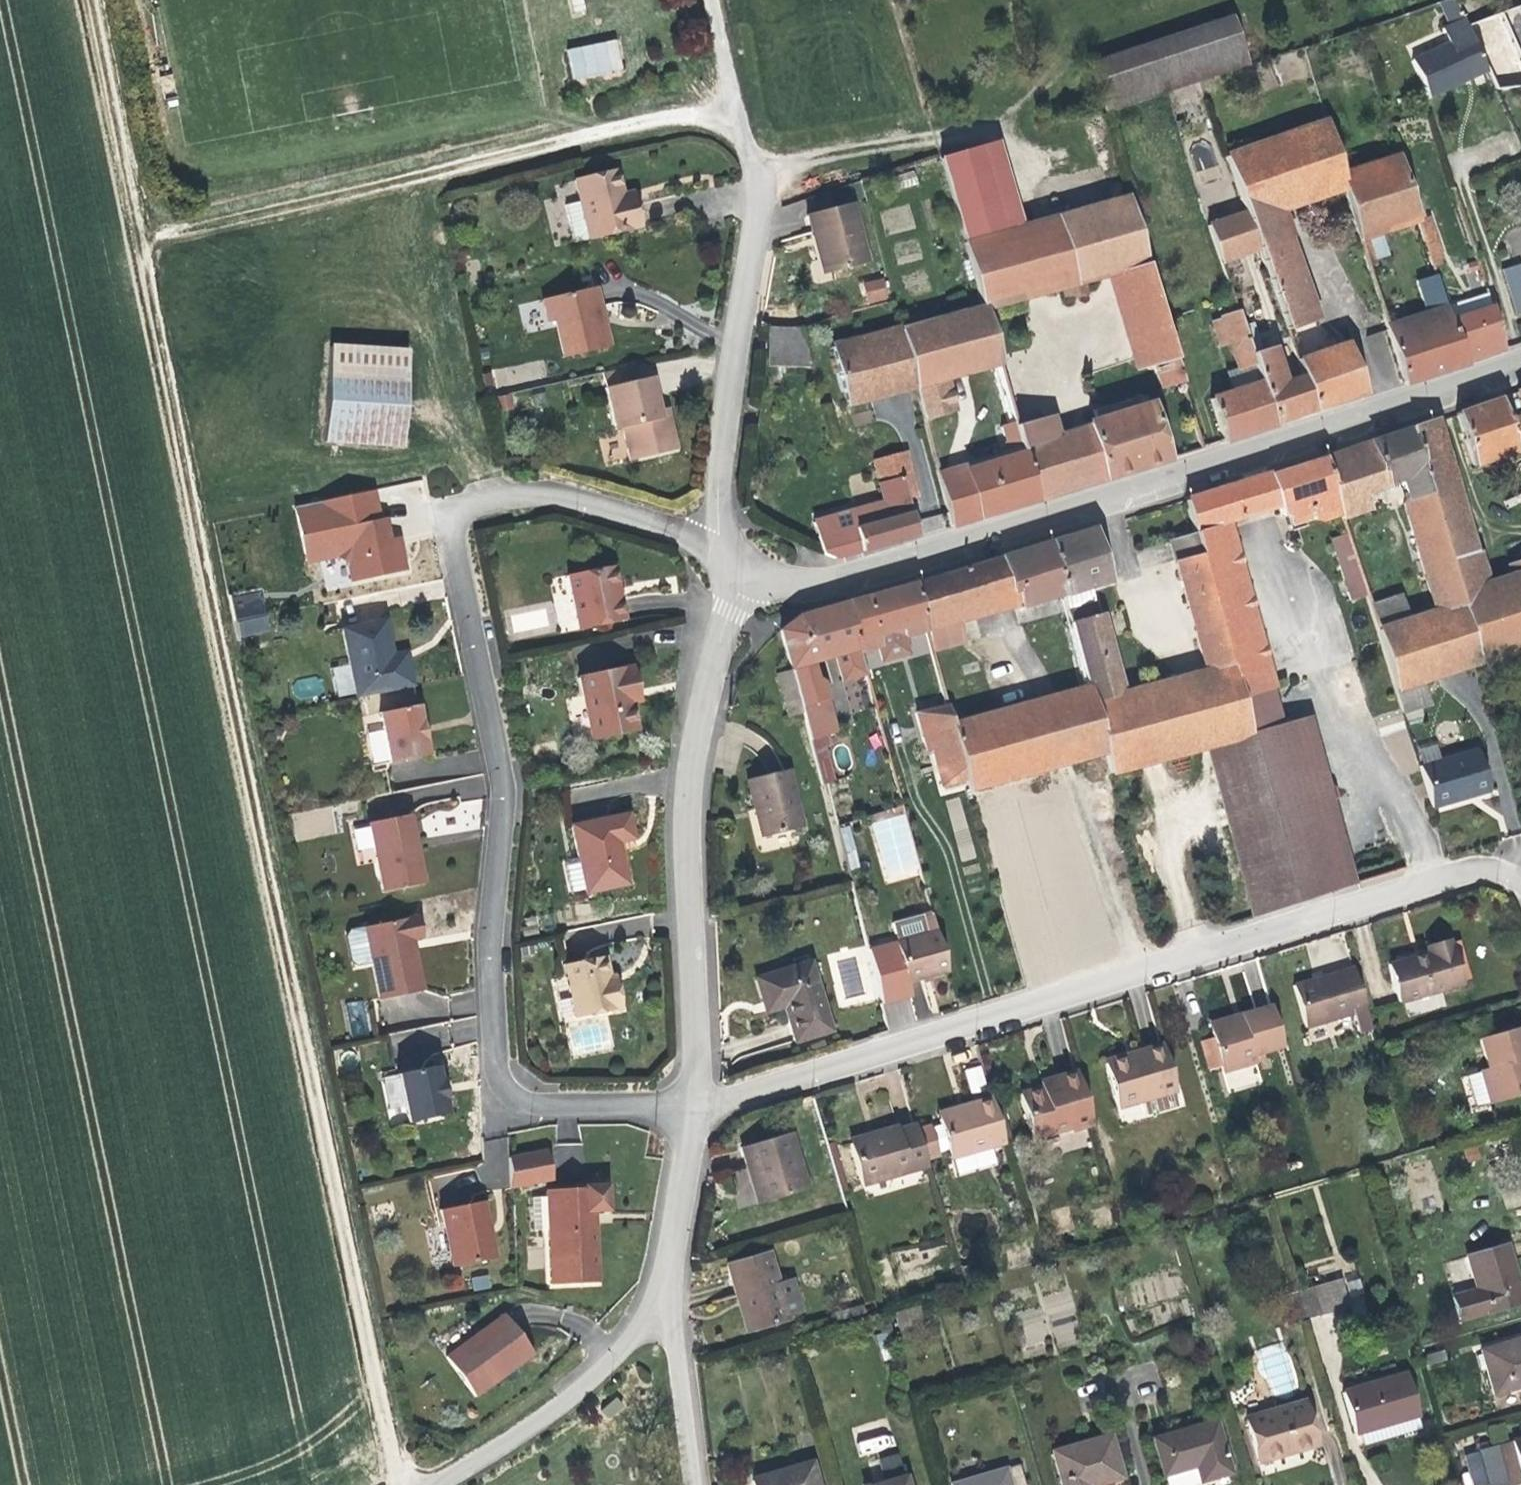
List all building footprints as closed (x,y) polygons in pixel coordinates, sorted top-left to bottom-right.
[(572,16),(586,13),(583,0),(568,0),(572,16)] [(1089,64),(1106,113),(1163,94),(1199,82),(1248,66),(1232,17),(1089,64)] [(1466,27),(1463,20),(1440,30),(1446,45),(1411,61),(1428,99),(1487,73),(1466,27)] [(610,51),(561,62),(569,97),(617,85),(610,51)] [(1225,155),(1246,212),(1249,222),(1278,212),(1343,189),(1339,173),(1324,121),(1225,155)] [(998,142),(939,159),(963,242),(1022,226),(998,142)] [(1397,155),(1339,173),(1343,189),(1358,239),(1369,236),(1419,221),(1397,155)] [(577,171),(582,196),(590,233),(641,221),(637,193),(625,195),(618,163),(577,171)] [(590,233),(582,196),(566,200),(575,237),(590,233)] [(1022,226),(963,242),(982,307),(998,365),(1022,448),(1056,438),(1055,432),(1017,300),(1061,288),(1064,298),(1087,292),(1084,282),(1107,275),(1121,271),(1130,302),(1128,307),(1147,365),(1154,364),(1159,378),(1180,373),(1163,320),(1145,261),(1128,197),(1022,226)] [(819,230),(828,273),(866,264),(851,204),(807,214),(811,233),(819,230)] [(1246,212),(1207,225),(1219,262),(1258,248),(1249,222),(1246,212)] [(1249,222),(1258,248),(1287,238),(1278,212),(1249,222)] [(820,275),(828,273),(819,230),(811,233),(820,275)] [(1369,236),(1358,239),(1367,267),(1378,264),(1369,236)] [(1287,238),(1258,248),(1270,283),(1300,274),(1287,238)] [(1438,242),(1427,245),(1433,263),(1443,259),(1438,242)] [(1515,315),(1520,313),(1520,263),(1502,268),(1515,315)] [(1136,369),(1147,365),(1128,307),(1130,302),(1121,271),(1107,275),(1136,369)] [(1300,274),(1270,283),(1286,329),(1316,320),(1300,274)] [(1465,362),(1451,318),(1436,275),(1417,280),(1426,310),(1385,324),(1388,335),(1404,382),(1407,383),(1439,373),(1466,364),(1465,362)] [(867,301),(885,297),(881,279),(862,284),(867,301)] [(594,283),(542,293),(546,318),(556,316),(565,355),(608,344),(594,283)] [(868,307),(886,302),(885,297),(867,301),(868,307)] [(1503,350),(1491,306),(1451,318),(1465,362),(1484,356),(1503,350)] [(982,307),(899,330),(914,388),(922,418),(952,411),(943,380),(998,365),(982,307)] [(1244,338),(1236,313),(1221,319),(1228,342),(1244,338)] [(800,328),(769,326),(768,367),(810,369),(800,328)] [(914,388),(899,330),(831,347),(846,404),(914,388)] [(1385,331),(1366,335),(1378,388),(1397,384),(1385,331)] [(1297,358),(1302,373),(1315,411),(1344,401),(1363,395),(1346,344),(1344,344),(1341,336),(1332,338),(1334,346),(1297,358)] [(1244,338),(1228,342),(1237,368),(1253,363),(1250,354),(1244,338)] [(406,346),(328,341),(323,437),(399,441),(406,346)] [(1250,354),(1253,363),(1260,383),(1274,425),(1300,416),(1315,411),(1302,373),(1281,379),(1271,348),(1250,354)] [(647,375),(643,359),(602,369),(613,425),(619,424),(627,458),(674,446),(667,410),(660,412),(653,373),(647,375)] [(1183,383),(1180,373),(1159,378),(1162,389),(1183,383)] [(1210,399),(1223,443),(1249,434),(1274,425),(1260,383),(1210,399)] [(505,391),(490,394),(493,412),(507,409),(505,391)] [(1038,500),(1120,475),(1167,460),(1149,404),(1141,407),(1138,397),(1094,410),(1097,420),(1055,432),(1056,438),(1022,448),(1025,458),(1038,500)] [(1498,397),(1455,412),(1472,464),(1514,450),(1498,397)] [(1436,418),(1409,427),(1448,559),(1475,551),(1436,418)] [(1409,427),(1369,441),(1383,486),(1401,481),(1406,498),(1403,501),(1436,609),(1409,618),(1409,620),(1461,603),(1458,591),(1448,559),(1409,427)] [(1369,441),(1349,447),(1363,492),(1383,486),(1369,441)] [(1349,447),(1322,456),(1341,514),(1342,516),(1368,508),(1363,492),(1349,447)] [(880,483),(903,478),(913,475),(907,452),(897,454),(874,460),(880,483)] [(1322,456),(1267,474),(1276,505),(1278,512),(1288,516),(1290,524),(1311,517),(1320,521),(1341,514),(1322,456)] [(936,473),(950,526),(994,513),(1038,500),(1025,458),(994,468),(969,475),(967,464),(936,473)] [(1267,474),(1231,485),(1241,516),(1276,505),(1267,474)] [(814,522),(823,555),(835,559),(886,545),(919,536),(909,501),(919,498),(913,475),(903,478),(880,483),(885,505),(814,522)] [(1231,485),(1183,500),(1192,533),(1238,698),(1272,688),(1226,521),(1241,516),(1231,485)] [(375,486),(299,503),(310,556),(332,552),(349,562),(354,579),(408,566),(403,542),(392,543),(386,515),(382,517),(375,486)] [(920,519),(924,532),(945,526),(941,513),(920,519)] [(1092,529),(1049,542),(1062,593),(1090,584),(1107,579),(1092,529)] [(1104,751),(1110,774),(1203,747),(1248,735),(1238,698),(1192,533),(1168,540),(1203,669),(1121,693),(1100,614),(1098,615),(1095,603),(1066,610),(1087,688),(1104,751)] [(1367,594),(1347,533),(1332,538),(1351,599),(1367,594)] [(1049,542),(999,558),(1012,608),(1062,593),(1049,542)] [(1475,551),(1448,559),(1458,591),(1489,581),(1480,549),(1475,551)] [(999,558),(978,564),(985,591),(982,596),(953,605),(958,625),(1012,608),(999,558)] [(1479,661),(1520,648),(1520,560),(1509,564),(1511,575),(1489,581),(1458,591),(1461,603),(1479,661)] [(978,564),(914,584),(926,630),(932,652),(963,643),(958,625),(953,605),(982,596),(985,591),(978,564)] [(617,565),(569,573),(579,627),(627,616),(617,565)] [(914,584),(845,603),(858,653),(878,647),(875,637),(903,628),(905,635),(926,630),(914,584)] [(1090,584),(1062,593),(1066,610),(1095,603),(1090,584)] [(1409,620),(1409,618),(1401,593),(1370,603),(1378,630),(1409,620)] [(260,614),(266,613),(263,596),(232,603),(236,619),(243,618),(260,614)] [(845,603),(822,610),(834,656),(835,656),(843,682),(865,675),(858,653),(845,603)] [(1395,688),(1479,661),(1461,603),(1409,620),(1378,630),(1395,688)] [(798,616),(780,630),(790,668),(810,662),(834,656),(822,610),(798,616)] [(260,614),(243,618),(244,632),(262,628),(260,614)] [(360,690),(360,694),(414,683),(410,658),(396,660),(394,647),(387,615),(348,623),(354,659),(360,690)] [(875,637),(878,647),(882,661),(910,653),(905,635),(903,628),(875,637)] [(396,660),(410,658),(407,645),(394,647),(396,660)] [(341,693),(360,690),(354,659),(336,662),(341,693)] [(810,662),(790,668),(797,696),(800,707),(825,700),(821,683),(815,679),(810,662)] [(633,668),(581,678),(593,740),(637,729),(630,690),(637,689),(633,668)] [(797,696),(790,668),(774,672),(780,699),(797,696)] [(1428,685),(1399,692),(1404,712),(1432,705),(1428,685)] [(966,779),(968,789),(1104,751),(1087,688),(951,726),(956,744),(966,779)] [(1272,688),(1238,698),(1248,735),(1295,904),(1354,886),(1308,717),(1282,724),(1272,688)] [(797,696),(780,699),(785,717),(802,714),(800,707),(797,696)] [(418,700),(380,707),(390,761),(428,753),(418,700)] [(800,707),(802,714),(805,725),(830,718),(825,700),(800,707)] [(917,712),(925,751),(930,750),(956,744),(951,726),(946,704),(917,712)] [(365,731),(382,730),(381,714),(364,716),(365,731)] [(1203,747),(1252,918),(1295,904),(1248,735),(1203,747)] [(939,785),(966,779),(956,744),(930,750),(939,785)] [(837,781),(831,746),(816,749),(822,783),(837,781)] [(1418,765),(1430,807),(1489,790),(1477,748),(1418,765)] [(801,827),(787,769),(748,779),(761,836),(801,827)] [(628,812),(570,825),(578,859),(563,862),(570,894),(585,892),(586,894),(627,885),(616,841),(634,837),(628,812)] [(422,885),(412,832),(410,817),(368,824),(371,840),(381,893),(422,885)] [(837,833),(847,870),(856,868),(846,831),(837,833)] [(921,916),(925,936),(936,933),(931,913),(921,916)] [(411,917),(349,931),(361,990),(412,977),(406,944),(417,940),(411,917)] [(906,983),(947,973),(936,933),(925,936),(867,951),(880,1004),(910,996),(906,983)] [(1461,983),(1448,939),(1425,946),(1426,952),(1390,963),(1401,1001),(1461,983)] [(605,958),(566,967),(576,1020),(623,1010),(620,989),(611,991),(605,958)] [(753,979),(761,1003),(779,996),(782,1006),(793,1042),(830,1031),(808,962),(753,979)] [(1305,1027),(1365,1009),(1353,967),(1293,985),(1305,1027)] [(779,996),(761,1003),(764,1012),(782,1006),(779,996)] [(365,1000),(346,1002),(350,1036),(369,1033),(365,1000)] [(1253,1055),(1282,1046),(1270,1006),(1241,1015),(1242,1022),(1211,1032),(1212,1037),(1221,1065),(1223,1072),(1254,1062),(1253,1055)] [(1242,1022),(1241,1015),(1208,1025),(1211,1032),(1242,1022)] [(1520,1093),(1520,1061),(1520,1059),(1520,1034),(1519,1027),(1479,1038),(1487,1067),(1482,1069),(1482,1073),(1467,1077),(1474,1106),(1520,1093)] [(1209,1068),(1221,1065),(1212,1037),(1201,1041),(1209,1068)] [(1118,1107),(1175,1090),(1162,1044),(1141,1050),(1143,1057),(1129,1060),(1128,1057),(1105,1064),(1118,1107)] [(401,1072),(405,1092),(410,1120),(447,1114),(442,1084),(439,1065),(401,1072)] [(982,1066),(965,1068),(968,1093),(984,1091),(982,1066)] [(1070,1130),(1092,1124),(1076,1072),(1055,1077),(1057,1086),(1044,1090),(1043,1087),(1041,1087),(1019,1094),(1032,1138),(1070,1128),(1070,1130)] [(1057,1086),(1055,1077),(1040,1082),(1041,1087),(1043,1087),(1044,1090),(1057,1086)] [(990,1101),(989,1097),(971,1103),(973,1109),(938,1119),(949,1158),(1003,1142),(999,1131),(990,1101)] [(1003,1097),(990,1101),(999,1131),(1011,1127),(1003,1097)] [(973,1109),(971,1103),(937,1113),(938,1119),(973,1109)] [(926,1166),(915,1125),(898,1130),(897,1127),(879,1132),(880,1135),(849,1144),(860,1185),(926,1166)] [(807,1188),(790,1132),(740,1147),(756,1203),(807,1188)] [(510,1154),(511,1186),(554,1176),(550,1148),(510,1154)] [(555,1225),(556,1277),(601,1276),(599,1205),(612,1204),(612,1179),(588,1178),(589,1188),(554,1188),(554,1193),(540,1193),(540,1225),(555,1225)] [(484,1196),(444,1204),(457,1261),(496,1252),(484,1196)] [(1460,1319),(1513,1303),(1507,1281),(1518,1278),(1508,1243),(1467,1255),(1476,1288),(1454,1294),(1460,1319)] [(726,1263),(735,1296),(741,1295),(752,1328),(787,1317),(786,1314),(800,1310),(791,1278),(776,1282),(766,1251),(726,1263)] [(1346,1307),(1338,1278),(1296,1291),(1304,1319),(1346,1307)] [(1513,1303),(1520,1301),(1520,1290),(1518,1278),(1507,1281),(1513,1303)] [(1045,1296),(1048,1314),(1072,1311),(1069,1293),(1045,1296)] [(741,1295),(735,1296),(746,1330),(752,1328),(741,1295)] [(893,1311),(897,1327),(919,1320),(915,1305),(893,1311)] [(487,1315),(438,1374),(477,1404),(523,1347),(487,1315)] [(919,1320),(897,1327),(898,1333),(920,1326),(919,1320)] [(1481,1350),(1493,1393),(1519,1385),(1520,1390),(1520,1339),(1481,1350)] [(1258,1349),(1271,1396),(1297,1389),(1284,1342),(1258,1349)] [(1449,1357),(1447,1348),(1423,1354),(1426,1364),(1449,1357)] [(1358,1432),(1415,1415),(1417,1415),(1405,1374),(1342,1392),(1354,1434),(1358,1432)] [(1314,1444),(1303,1401),(1246,1417),(1257,1460),(1314,1444)] [(1419,1427),(1415,1415),(1358,1432),(1362,1445),(1419,1427)] [(1503,1436),(1500,1421),(1488,1425),(1492,1439),(1503,1436)] [(1215,1422),(1153,1439),(1166,1484),(1186,1484),(1229,1473),(1215,1422)] [(891,1434),(858,1442),(861,1454),(894,1446),(891,1434)] [(1108,1435),(1051,1452),(1061,1484),(1094,1484),(1120,1478),(1108,1435)] [(1497,1444),(1505,1477),(1507,1484),(1520,1481),(1520,1437),(1497,1444)] [(1505,1477),(1497,1444),(1477,1450),(1487,1482),(1505,1477)] [(753,1484),(814,1484),(808,1463),(752,1480),(753,1484)] [(1018,1466),(951,1484),(1024,1484),(1018,1466)] [(904,1477),(875,1484),(906,1484),(904,1477)]
